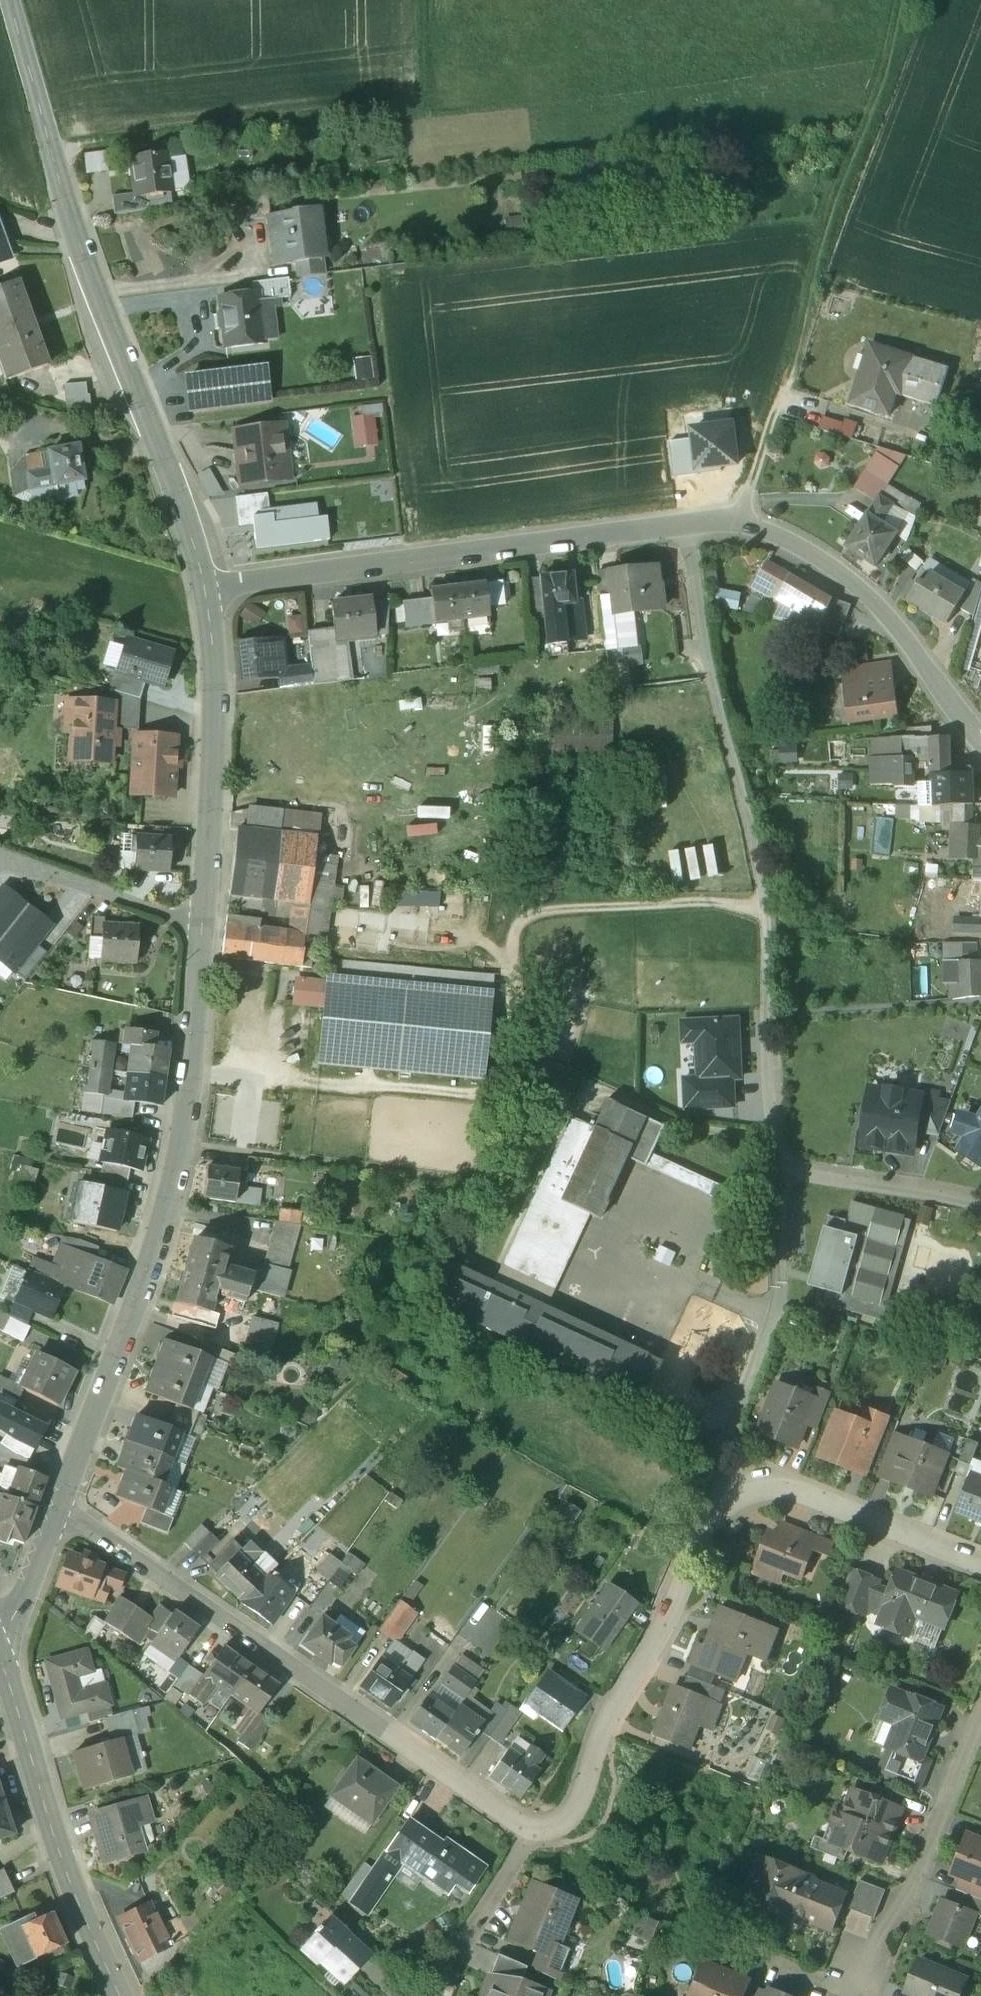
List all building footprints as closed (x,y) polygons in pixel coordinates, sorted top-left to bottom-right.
[(89,154),(92,172),(111,170),(109,151),(89,154)] [(166,154),(138,158),(140,174),(133,175),(136,194),(136,198),(149,196),(171,193),(166,154)] [(136,194),(113,197),(115,214),(151,210),(149,196),(136,198),(136,194)] [(267,195),(248,197),(250,220),(270,218),(270,216),(267,195)] [(320,209),(292,212),(292,214),(270,216),(270,218),(272,217),(274,234),(272,235),(272,236),(273,236),(276,264),(275,264),(275,265),(296,263),(322,259),(318,231),(322,231),(322,229),(321,229),(319,210),(320,210),(320,209)] [(10,259),(0,232),(0,262),(10,259)] [(322,259),(296,263),(298,277),(323,274),(322,259)] [(288,279),(253,283),(254,294),(258,294),(259,301),(290,297),(288,279)] [(0,288),(0,344),(12,378),(48,365),(18,281),(0,288)] [(254,294),(220,299),(225,347),(264,342),(259,301),(258,294),(254,294)] [(913,358),(871,344),(862,372),(863,372),(858,386),(856,385),(850,403),(889,415),(896,393),(901,395),(913,358)] [(948,369),(913,358),(901,395),(936,406),(948,369)] [(189,408),(270,400),(267,371),(186,379),(189,408)] [(86,383),(65,384),(66,396),(88,395),(86,383)] [(88,395),(66,396),(68,411),(91,409),(90,395),(88,395)] [(352,417),(358,448),(382,444),(376,413),(352,417)] [(822,427),(855,438),(860,424),(827,413),(822,427)] [(686,426),(687,440),(691,473),(739,467),(734,420),(686,426)] [(258,424),(255,429),(236,431),(239,451),(244,450),(246,467),(241,472),(242,478),(247,482),(248,484),(283,479),(281,464),(286,464),(282,426),(263,428),(258,424)] [(668,443),(672,476),(691,473),(687,440),(668,443)] [(78,447),(49,452),(54,486),(83,481),(84,481),(78,447)] [(49,452),(25,456),(30,490),(54,486),(49,452)] [(896,468),(876,455),(856,485),(877,499),(880,496),(886,486),(885,485),(896,468)] [(54,486),(30,490),(32,505),(58,501),(58,503),(59,503),(59,502),(78,495),(77,491),(85,489),(83,481),(54,486)] [(907,497),(887,485),(886,486),(880,496),(893,505),(893,506),(901,510),(907,497)] [(236,498),(239,527),(262,524),(261,511),(269,510),(268,495),(236,498)] [(877,499),(868,514),(881,523),(893,506),(893,505),(880,496),(877,499)] [(921,504),(907,497),(901,510),(916,517),(921,504)] [(15,508),(6,504),(1,518),(10,521),(15,508)] [(255,535),(257,549),(321,541),(316,504),(269,510),(261,511),(262,524),(263,534),(255,535)] [(901,510),(893,506),(881,523),(897,533),(896,534),(907,541),(916,517),(901,510)] [(881,523),(868,514),(846,547),(875,566),(896,534),(897,533),(881,523)] [(790,575),(767,561),(758,579),(776,589),(780,582),(785,584),(790,575)] [(611,573),(609,573),(611,596),(614,615),(634,613),(662,610),(657,566),(637,568),(637,570),(611,573)] [(921,569),(915,581),(916,582),(915,584),(917,585),(919,581),(923,584),(929,574),(921,569)] [(611,571),(597,572),(600,597),(611,596),(609,573),(611,573),(611,571)] [(571,574),(539,577),(542,607),(543,607),(561,605),(575,604),(571,574)] [(964,594),(930,574),(929,574),(923,584),(919,581),(917,585),(908,599),(935,615),(946,621),(946,622),(948,623),(957,607),(965,594),(964,594)] [(831,599),(790,575),(785,584),(775,600),(793,610),(794,607),(806,613),(802,624),(819,628),(831,599)] [(539,577),(527,578),(531,619),(544,618),(543,607),(542,607),(539,577)] [(973,580),(970,585),(980,591),(980,584),(973,580)] [(502,582),(485,584),(488,607),(504,605),(502,582)] [(485,584),(458,587),(462,620),(489,617),(488,607),(485,584)] [(970,585),(964,594),(965,594),(957,607),(973,615),(974,615),(980,591),(970,585)] [(458,587),(430,591),(431,599),(435,624),(461,621),(462,620),(458,587)] [(752,590),(748,599),(756,601),(759,593),(752,590)] [(634,613),(614,615),(611,596),(600,597),(605,650),(637,646),(634,613)] [(775,602),(762,596),(759,604),(772,609),(775,602)] [(431,599),(403,602),(406,628),(435,624),(431,599)] [(372,600),(332,604),(334,629),(335,640),(347,638),(376,635),(372,602),(372,600)] [(389,601),(372,602),(376,635),(388,634),(389,601)] [(561,605),(543,607),(544,618),(545,625),(563,624),(561,605)] [(461,621),(448,622),(449,631),(462,630),(461,621)] [(545,625),(544,626),(547,646),(565,644),(563,624),(545,625)] [(334,629),(308,632),(311,666),(313,686),(348,681),(344,655),(345,643),(347,638),(335,640),(334,629)] [(172,655),(127,641),(118,670),(117,672),(146,680),(163,686),(172,655)] [(283,641),(265,643),(269,677),(280,676),(286,675),(286,669),(283,641)] [(678,641),(657,644),(658,654),(679,651),(678,641)] [(265,643),(240,646),(243,680),(269,677),(265,643)] [(565,644),(547,646),(548,657),(568,654),(565,644)] [(636,648),(626,650),(627,662),(638,661),(636,648)] [(311,666),(286,669),(286,675),(280,676),(281,690),(313,686),(311,666)] [(869,668),(843,671),(845,686),(851,685),(851,684),(869,682),(869,681),(870,681),(869,668)] [(146,680),(117,672),(118,670),(115,669),(109,690),(113,691),(140,699),(146,680)] [(869,682),(851,684),(851,685),(855,721),(896,715),(892,678),(870,681),(869,681),(869,682)] [(140,699),(113,691),(112,703),(114,703),(112,729),(138,730),(140,699)] [(112,703),(76,701),(72,760),(110,762),(112,729),(114,703),(112,703)] [(613,720),(542,719),(541,751),(612,753),(613,720)] [(932,726),(907,728),(907,737),(915,737),(915,738),(931,737),(932,737),(932,726)] [(176,739),(136,736),(132,794),(172,797),(176,739)] [(900,737),(892,737),(892,739),(875,739),(875,759),(895,759),(901,759),(900,737)] [(907,737),(900,737),(901,759),(912,759),(932,759),(931,737),(915,738),(915,737),(907,737)] [(950,738),(950,737),(932,737),(931,737),(932,759),(932,775),(951,774),(951,769),(950,738)] [(901,759),(895,759),(895,787),(912,787),(912,759),(901,759)] [(932,775),(931,775),(931,783),(932,786),(932,792),(973,790),(972,768),(951,769),(951,774),(932,775)] [(973,790),(932,792),(933,806),(953,805),(973,804),(973,790)] [(973,804),(953,805),(952,823),(973,825),(973,804)] [(249,809),(231,814),(230,830),(237,831),(247,832),(249,809)] [(281,812),(249,809),(247,832),(278,836),(281,812)] [(321,816),(281,812),(278,836),(317,840),(317,841),(318,841),(321,816)] [(952,823),(951,838),(960,838),(960,858),(975,859),(976,859),(977,846),(980,846),(980,825),(973,825),(952,823)] [(247,832),(237,831),(229,894),(278,900),(291,902),(309,904),(312,883),(315,856),(317,841),(317,840),(278,836),(247,832)] [(171,840),(136,837),(134,870),(168,873),(171,840)] [(336,858),(315,856),(312,883),(332,886),(336,858)] [(332,886),(312,883),(309,904),(330,907),(332,886)] [(3,890),(0,894),(0,943),(27,908),(3,890)] [(443,906),(443,892),(398,892),(398,906),(443,906)] [(262,898),(229,894),(228,907),(260,911),(262,898)] [(278,900),(262,898),(260,911),(260,915),(275,918),(278,900)] [(291,902),(278,900),(275,918),(289,920),(291,902)] [(309,904),(291,902),(289,920),(288,935),(304,937),(304,938),(325,941),(330,907),(309,904)] [(27,908),(0,943),(0,962),(14,973),(15,973),(36,945),(51,926),(27,908)] [(288,935),(259,931),(260,921),(227,917),(226,925),(225,926),(222,958),(301,968),(303,950),(304,938),(304,937),(288,935)] [(104,918),(91,918),(90,938),(102,939),(103,926),(104,926),(104,918)] [(104,926),(103,926),(102,939),(101,960),(136,962),(138,928),(104,926)] [(101,960),(102,939),(90,938),(89,960),(101,960)] [(47,954),(36,945),(15,973),(26,982),(47,954)] [(314,951),(303,950),(302,960),(313,961),(314,961),(314,951)] [(959,961),(945,961),(944,983),(952,983),(958,983),(959,961)] [(959,961),(958,983),(952,983),(952,999),(980,995),(980,962),(959,961)] [(320,1065),(484,1081),(494,978),(328,962),(327,976),(304,974),(301,998),(326,1000),(320,1065)] [(698,1079),(732,1078),(740,1078),(738,1020),(682,1022),(682,1043),(697,1042),(698,1079)] [(155,1034),(127,1030),(124,1045),(133,1047),(133,1045),(153,1048),(155,1034)] [(111,1044),(91,1041),(90,1048),(94,1048),(92,1068),(108,1070),(111,1044)] [(133,1047),(124,1045),(123,1053),(132,1054),(133,1047)] [(153,1048),(133,1045),(132,1054),(130,1074),(165,1079),(169,1050),(153,1048)] [(92,1068),(91,1068),(89,1088),(84,1087),(83,1094),(102,1096),(104,1097),(108,1070),(92,1068)] [(165,1079),(130,1074),(127,1094),(126,1094),(126,1100),(125,1102),(134,1103),(162,1106),(165,1079)] [(732,1078),(698,1079),(685,1080),(686,1108),(733,1107),(732,1078)] [(887,1091),(871,1089),(868,1110),(865,1112),(863,1120),(866,1124),(863,1144),(875,1146),(878,1150),(881,1147),(894,1149),(906,1140),(913,1141),(915,1130),(920,1097),(919,1096),(900,1094),(898,1090),(890,1089),(887,1091)] [(939,1093),(920,1090),(919,1096),(920,1097),(915,1130),(939,1134),(950,1103),(937,1101),(939,1093)] [(104,1097),(102,1096),(99,1114),(132,1118),(134,1103),(125,1102),(126,1100),(104,1097)] [(647,1117),(607,1099),(594,1128),(595,1127),(634,1146),(647,1117)] [(978,1119),(966,1115),(960,1134),(967,1136),(958,1151),(980,1165),(980,1115),(978,1119)] [(634,1146),(628,1157),(646,1166),(652,1153),(652,1154),(665,1126),(647,1117),(634,1146)] [(572,1118),(494,1284),(518,1295),(562,1202),(560,1201),(594,1128),(572,1118)] [(594,1128),(560,1201),(562,1202),(590,1215),(599,1219),(628,1157),(634,1146),(595,1127),(594,1128)] [(147,1140),(108,1131),(101,1162),(107,1163),(130,1169),(140,1171),(147,1140)] [(652,1154),(652,1153),(646,1166),(669,1177),(675,1164),(652,1154)] [(130,1169),(107,1163),(104,1174),(128,1180),(130,1169)] [(715,1183),(675,1164),(669,1177),(709,1196),(715,1183)] [(37,1171),(19,1165),(10,1190),(29,1196),(37,1171)] [(239,1171),(207,1167),(203,1198),(235,1202),(238,1182),(239,1171)] [(247,1172),(239,1171),(238,1182),(246,1183),(247,1172)] [(128,1180),(104,1174),(100,1174),(97,1187),(124,1193),(128,1180)] [(279,1176),(263,1174),(259,1206),(275,1208),(279,1176)] [(730,1190),(715,1183),(709,1196),(724,1203),(730,1190)] [(97,1187),(83,1184),(73,1223),(116,1233),(125,1193),(97,1187)] [(905,1216),(852,1201),(843,1232),(867,1239),(868,1238),(896,1246),(905,1216)] [(590,1215),(562,1202),(518,1295),(546,1308),(590,1215)] [(300,1225),(276,1222),(265,1261),(289,1268),(300,1225)] [(237,1236),(199,1225),(195,1239),(228,1248),(228,1249),(232,1251),(237,1236)] [(827,1289),(843,1232),(824,1227),(808,1284),(827,1289)] [(867,1239),(843,1232),(827,1289),(824,1303),(876,1318),(896,1246),(868,1238),(867,1239)] [(80,1241),(66,1238),(60,1252),(76,1258),(78,1254),(94,1260),(94,1261),(99,1248),(80,1241)] [(228,1248),(195,1239),(186,1271),(248,1290),(252,1275),(234,1270),(233,1274),(222,1271),(228,1249),(228,1248)] [(654,1259),(670,1266),(676,1253),(660,1245),(654,1259)] [(94,1260),(78,1254),(76,1258),(70,1272),(65,1286),(111,1304),(124,1271),(94,1261),(94,1260)] [(494,1284),(445,1262),(427,1301),(611,1386),(629,1347),(546,1308),(518,1295),(494,1284)] [(70,1272),(55,1265),(49,1280),(65,1286),(70,1272)] [(288,1271),(264,1265),(260,1278),(284,1285),(288,1271)] [(49,1280),(28,1271),(23,1283),(21,1282),(20,1283),(23,1284),(15,1303),(51,1319),(65,1286),(49,1280)] [(248,1290),(186,1271),(177,1303),(210,1313),(210,1312),(216,1291),(227,1294),(226,1298),(244,1303),(248,1290)] [(210,1313),(177,1303),(173,1317),(215,1329),(219,1314),(210,1312),(210,1313)] [(3,1332),(11,1318),(11,1317),(0,1311),(0,1330),(3,1332)] [(278,1325),(253,1317),(243,1353),(268,1361),(278,1325)] [(30,1327),(11,1318),(3,1332),(23,1342),(30,1327)] [(196,1353),(165,1341),(155,1367),(201,1385),(210,1359),(211,1359),(196,1353)] [(223,1350),(200,1341),(196,1353),(211,1359),(210,1359),(218,1362),(223,1350)] [(664,1363),(629,1347),(611,1386),(646,1402),(664,1363)] [(74,1371),(38,1353),(21,1387),(21,1388),(23,1389),(57,1406),(74,1371)] [(201,1385),(155,1367),(146,1393),(176,1405),(191,1411),(191,1410),(201,1385)] [(0,1376),(0,1393),(17,1401),(23,1389),(21,1388),(21,1387),(0,1376)] [(811,1399),(776,1385),(758,1432),(797,1447),(806,1423),(815,1400),(811,1399)] [(831,1394),(815,1388),(811,1399),(815,1400),(806,1423),(818,1428),(831,1394)] [(0,1393),(0,1407),(11,1413),(17,1401),(0,1393)] [(191,1411),(176,1405),(171,1416),(194,1425),(198,1413),(191,1410),(191,1411)] [(44,1429),(11,1413),(0,1407),(0,1430),(7,1434),(20,1442),(35,1449),(44,1429)] [(860,1429),(834,1419),(820,1456),(853,1469),(864,1442),(875,1446),(886,1418),(867,1410),(860,1429)] [(167,1427),(137,1416),(127,1442),(172,1460),(182,1434),(182,1433),(167,1427)] [(194,1425),(171,1416),(167,1427),(182,1433),(182,1434),(189,1437),(194,1425)] [(30,1459),(35,1449),(20,1442),(7,1434),(2,1445),(17,1455),(30,1459)] [(945,1454),(905,1438),(901,1448),(889,1479),(891,1480),(929,1495),(940,1467),(945,1465),(947,1460),(945,1456),(945,1454)] [(979,1444),(968,1439),(959,1461),(970,1465),(979,1444)] [(172,1460),(127,1442),(117,1468),(127,1472),(163,1486),(172,1460)] [(889,1443),(876,1476),(890,1482),(891,1480),(889,1479),(901,1448),(889,1443)] [(7,1466),(0,1485),(0,1495),(2,1496),(2,1495),(10,1498),(19,1471),(7,1466)] [(47,1479),(20,1469),(10,1498),(10,1499),(36,1509),(47,1479)] [(163,1486),(127,1472),(116,1498),(145,1509),(162,1516),(162,1515),(172,1490),(163,1486)] [(972,1475),(958,1510),(980,1519),(980,1479),(972,1475)] [(2,1495),(2,1496),(0,1500),(0,1541),(7,1544),(9,1538),(23,1543),(36,1509),(10,1499),(9,1499),(10,1498),(2,1495)] [(162,1516),(145,1509),(140,1524),(167,1534),(173,1519),(162,1515),(162,1516)] [(802,1531),(779,1522),(775,1534),(783,1537),(797,1542),(802,1531)] [(201,1527),(184,1543),(193,1552),(209,1535),(210,1535),(201,1527)] [(832,1543),(802,1531),(797,1542),(812,1548),(811,1550),(827,1556),(832,1543)] [(193,1552),(202,1561),(218,1544),(209,1535),(193,1552)] [(782,1541),(767,1535),(757,1561),(784,1572),(800,1578),(811,1550),(812,1548),(797,1542),(783,1537),(782,1541)] [(233,1541),(208,1566),(217,1575),(238,1554),(242,1550),(233,1541)] [(242,1550),(238,1554),(248,1564),(260,1551),(250,1541),(242,1550)] [(217,1575),(215,1577),(242,1602),(265,1580),(248,1564),(238,1554),(217,1575)] [(84,1561),(70,1556),(60,1586),(91,1597),(102,1567),(93,1564),(95,1558),(86,1555),(84,1561)] [(329,1556),(316,1573),(329,1582),(341,1565),(329,1556)] [(784,1572),(757,1561),(753,1572),(780,1582),(784,1572)] [(341,1565),(329,1582),(339,1590),(352,1572),(341,1565)] [(124,1575),(102,1567),(91,1597),(116,1606),(121,1598),(123,1592),(119,1591),(124,1575)] [(878,1581),(850,1570),(837,1604),(865,1615),(866,1611),(876,1586),(878,1581)] [(881,1617),(878,1623),(908,1635),(915,1616),(943,1627),(956,1594),(899,1571),(891,1592),(881,1617)] [(293,1595),(267,1578),(265,1580),(242,1602),(241,1603),(272,1625),(293,1595)] [(876,1586),(866,1611),(881,1617),(891,1592),(876,1586)] [(634,1605),(610,1588),(602,1599),(627,1616),(634,1605)] [(150,1618),(121,1598),(116,1606),(115,1609),(105,1623),(137,1645),(149,1630),(143,1627),(150,1618)] [(627,1616),(602,1599),(579,1632),(603,1650),(627,1616)] [(399,1601),(379,1630),(394,1640),(414,1612),(399,1601)] [(150,1618),(143,1627),(149,1630),(157,1635),(172,1615),(160,1605),(150,1618)] [(721,1608),(706,1648),(698,1645),(691,1664),(716,1674),(735,1682),(748,1650),(743,1648),(746,1642),(769,1651),(777,1630),(721,1608)] [(198,1629),(174,1612),(157,1635),(153,1641),(178,1659),(198,1629)] [(349,1638),(321,1618),(310,1634),(309,1634),(300,1647),(313,1657),(314,1655),(329,1666),(332,1662),(341,1668),(354,1649),(346,1643),(349,1638)] [(224,1647),(216,1657),(210,1653),(205,1660),(211,1664),(204,1675),(218,1685),(232,1694),(251,1666),(224,1647)] [(86,1651),(46,1661),(61,1719),(86,1712),(109,1706),(110,1705),(104,1685),(79,1692),(75,1677),(92,1672),(86,1651)] [(413,1653),(399,1673),(410,1681),(424,1661),(413,1653)] [(178,1659),(164,1678),(174,1685),(186,1671),(189,1666),(178,1659)] [(399,1673),(381,1660),(361,1688),(390,1708),(410,1681),(399,1673)] [(716,1674),(692,1665),(687,1676),(711,1685),(716,1674)] [(279,1686),(251,1666),(232,1694),(247,1705),(259,1713),(279,1686)] [(475,1685),(452,1668),(441,1683),(464,1699),(475,1685)] [(199,1681),(186,1671),(174,1685),(173,1685),(190,1697),(188,1696),(199,1681)] [(199,1681),(188,1696),(190,1697),(203,1706),(218,1685),(204,1675),(199,1681)] [(583,1699),(548,1675),(531,1700),(529,1703),(539,1709),(536,1713),(539,1714),(560,1730),(583,1699)] [(711,1685),(687,1676),(682,1689),(708,1699),(714,1686),(711,1685)] [(682,1689),(674,1686),(655,1734),(689,1748),(708,1699),(682,1689)] [(942,1708),(893,1689),(881,1718),(895,1724),(887,1746),(889,1747),(922,1760),(922,1759),(929,1742),(927,1741),(930,1733),(932,1734),(942,1708)] [(428,1698),(410,1723),(436,1741),(454,1715),(428,1698)] [(531,1700),(526,1700),(521,1708),(521,1711),(534,1721),(539,1714),(536,1713),(539,1709),(529,1703),(531,1700)] [(247,1705),(230,1728),(242,1737),(259,1714),(259,1713),(247,1705)] [(483,1723),(480,1727),(482,1728),(479,1732),(489,1739),(506,1712),(495,1705),(483,1723)] [(109,1706),(86,1712),(88,1723),(104,1719),(112,1717),(109,1706)] [(454,1715),(436,1741),(460,1759),(479,1732),(482,1728),(480,1727),(483,1723),(460,1706),(454,1715)] [(520,1713),(510,1706),(506,1712),(516,1719),(520,1713)] [(112,1717),(104,1719),(111,1742),(120,1739),(121,1740),(134,1736),(127,1712),(112,1717)] [(506,1712),(489,1739),(499,1746),(517,1720),(516,1719),(506,1712)] [(259,1714),(242,1737),(237,1743),(249,1750),(269,1721),(259,1714)] [(111,1742),(73,1753),(84,1791),(131,1777),(121,1740),(120,1739),(111,1742)] [(544,1757),(530,1747),(521,1760),(535,1770),(544,1757)] [(922,1760),(889,1747),(878,1774),(919,1789),(929,1762),(922,1759),(922,1760)] [(521,1760),(507,1751),(488,1778),(520,1800),(539,1773),(535,1770),(521,1760)] [(378,1781),(355,1764),(358,1760),(356,1760),(330,1797),(370,1825),(397,1788),(381,1777),(378,1781)] [(901,1795),(878,1786),(874,1797),(896,1806),(901,1795)] [(874,1797),(860,1791),(856,1801),(847,1804),(846,1804),(843,1813),(842,1813),(893,1834),(898,1820),(892,1817),(897,1806),(896,1806),(874,1797)] [(141,1800),(92,1814),(100,1843),(96,1844),(102,1863),(140,1853),(133,1828),(148,1823),(141,1800)] [(0,1808),(0,1839),(13,1834),(4,1807),(0,1808)] [(893,1834),(842,1813),(843,1813),(835,1810),(824,1839),(832,1842),(831,1843),(848,1850),(881,1863),(893,1834)] [(431,1839),(406,1823),(385,1853),(402,1864),(447,1895),(456,1882),(471,1861),(444,1843),(440,1849),(429,1841),(431,1839)] [(968,1834),(954,1869),(965,1873),(964,1877),(980,1884),(980,1839),(968,1834)] [(824,1839),(815,1835),(811,1848),(844,1861),(848,1850),(831,1843),(832,1842),(824,1839)] [(385,1853),(350,1905),(365,1916),(402,1864),(385,1853)] [(801,1875),(763,1859),(746,1900),(784,1916),(785,1912),(827,1929),(842,1893),(818,1883),(814,1877),(808,1875),(802,1876),(801,1876),(801,1875)] [(471,1861),(456,1882),(469,1891),(484,1870),(471,1861)] [(14,1891),(4,1869),(0,1872),(0,1898),(14,1891)] [(964,1877),(958,1891),(965,1893),(980,1900),(980,1884),(964,1877)] [(860,1880),(849,1908),(874,1918),(885,1890),(860,1880)] [(744,1890),(726,1883),(717,1907),(734,1914),(744,1890)] [(551,1891),(533,1884),(525,1904),(527,1905),(520,1921),(519,1920),(511,1940),(540,1951),(543,1952),(546,1943),(555,1947),(556,1945),(574,1900),(556,1893),(556,1894),(551,1892),(551,1891)] [(965,1893),(960,1907),(976,1914),(980,1916),(980,1900),(965,1893)] [(960,1907),(942,1900),(929,1934),(939,1938),(937,1942),(951,1948),(953,1943),(963,1947),(976,1914),(960,1907)] [(160,1928),(148,1904),(118,1919),(138,1963),(169,1948),(169,1947),(160,1928)] [(635,1933),(654,1943),(664,1923),(644,1913),(635,1933)] [(32,1917),(2,1931),(18,1966),(65,1944),(51,1914),(34,1922),(32,1917)] [(178,1919),(160,1928),(169,1947),(187,1938),(178,1919)] [(369,1957),(328,1919),(299,1951),(316,1966),(319,1963),(343,1985),(369,1957)] [(543,1952),(540,1951),(533,1970),(557,1981),(569,1950),(556,1945),(555,1947),(552,1956),(543,1952)] [(526,1967),(498,1955),(490,1974),(517,1985),(520,1980),(521,1980),(526,1967)] [(918,1961),(911,1978),(912,1979),(907,1991),(919,1995),(959,1995),(962,1989),(951,1984),(955,1976),(918,1961)] [(703,1962),(689,1995),(741,1995),(747,1980),(703,1962)] [(520,1980),(517,1985),(490,1974),(489,1976),(493,1978),(486,1995),(546,1995),(548,1991),(521,1980),(520,1980)]
